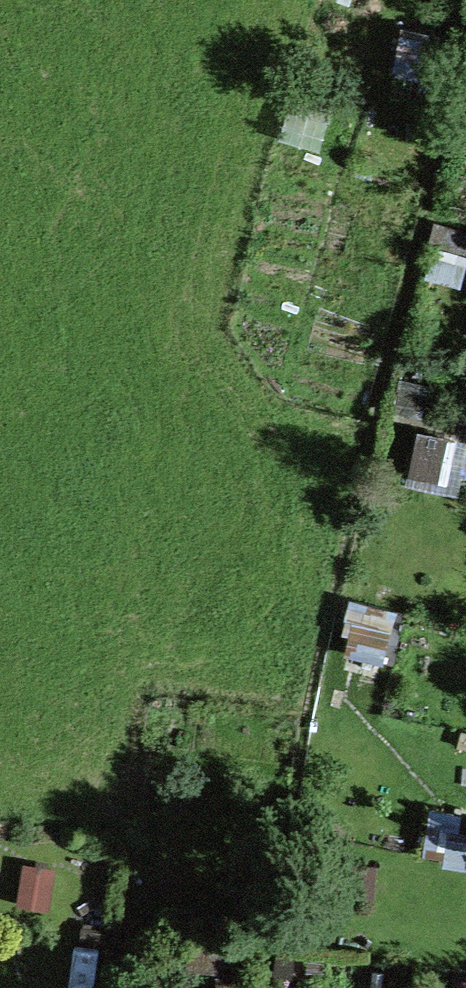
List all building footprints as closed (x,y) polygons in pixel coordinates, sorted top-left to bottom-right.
[(453,38),(403,28),(395,68),(445,78),(453,38)] [(437,226),(422,284),(461,294),(465,276),(465,234),(437,226)] [(431,383),(399,376),(393,404),(407,407),(401,425),(419,429),(431,383)] [(465,463),(465,439),(419,429),(401,425),(393,423),(380,480),(459,498),(465,463)] [(446,829),(446,826),(427,824),(423,854),(435,858),(435,863),(465,868),(465,832),(446,829)] [(327,971),(327,956),(281,951),(281,976),(294,978),(295,971),(327,971)]
